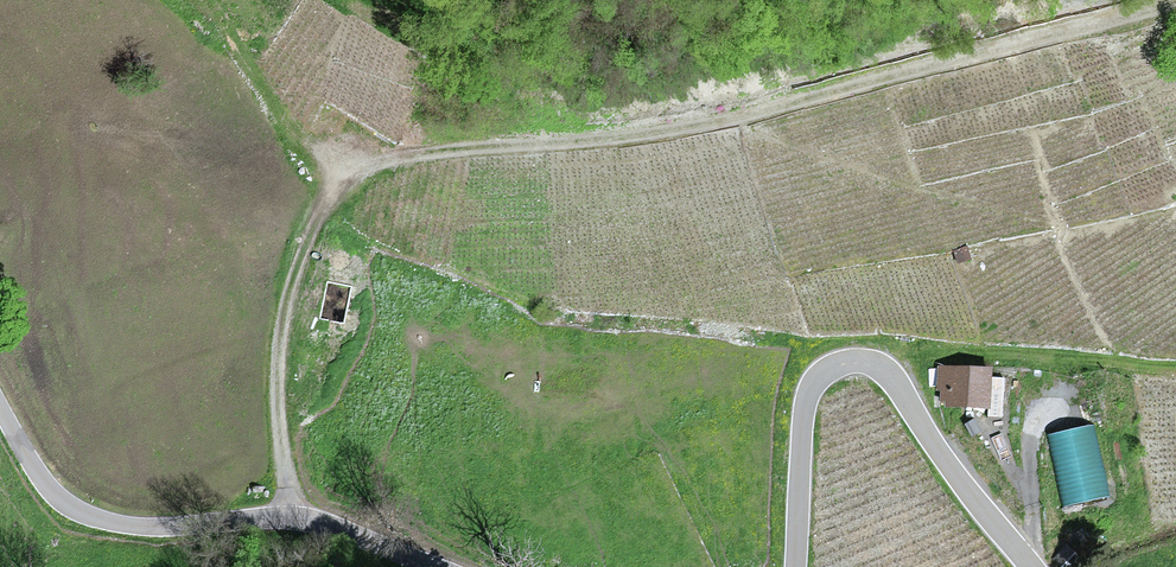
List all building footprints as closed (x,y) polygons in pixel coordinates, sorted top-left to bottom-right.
[(960,368),(943,368),(943,407),(988,408),(989,369),(960,368)] [(1096,426),(1048,435),(1062,505),(1110,496),(1096,426)]
